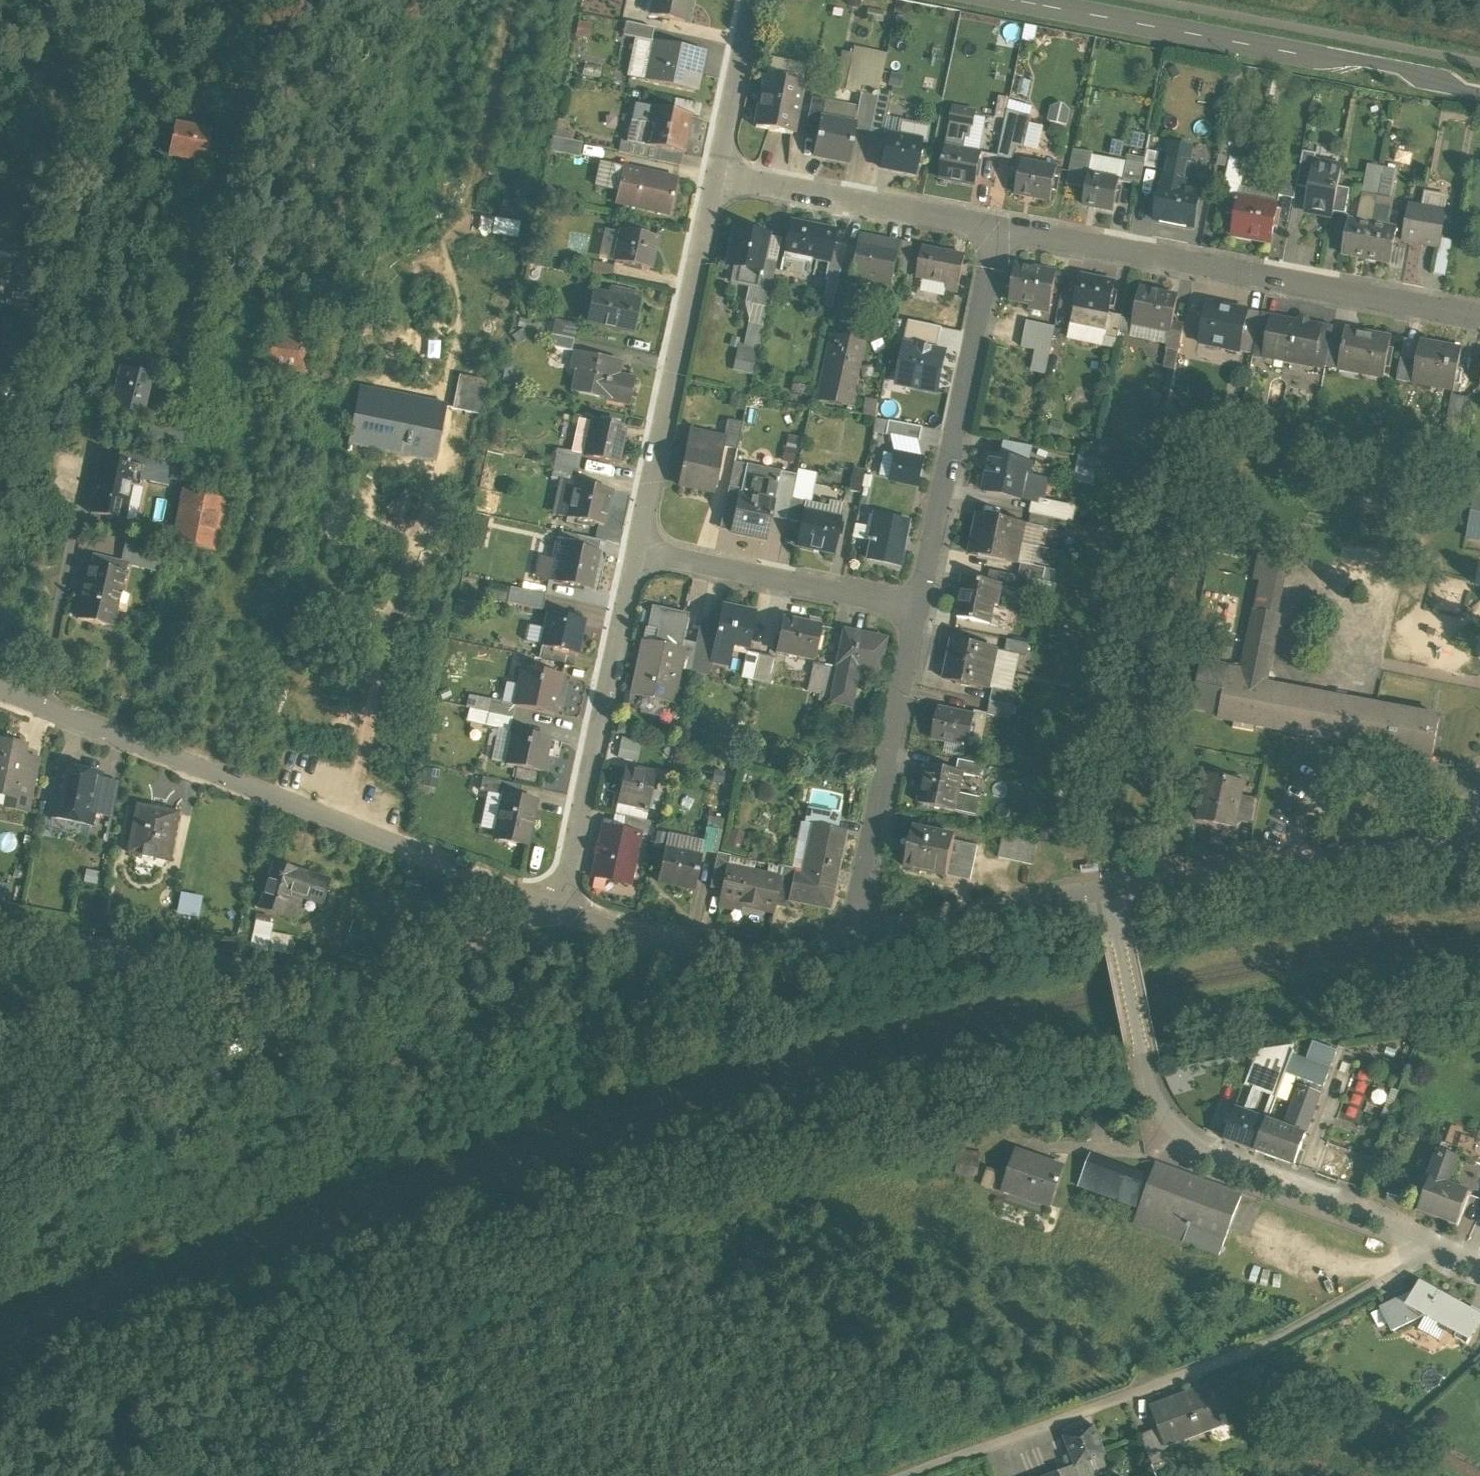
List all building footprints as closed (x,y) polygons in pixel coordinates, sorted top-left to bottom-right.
[(650,15),(684,23),(689,0),(654,0),(650,15)] [(653,29),(626,23),(623,36),(637,39),(651,42),(651,41),(653,29)] [(651,42),(637,39),(629,77),(646,81),(655,41),(651,41),(651,42)] [(702,51),(655,41),(646,81),(696,92),(700,74),(697,74),(702,51)] [(885,53),(854,47),(845,90),(860,93),(861,87),(877,90),(885,53)] [(802,84),(765,77),(755,127),(792,134),(802,84)] [(241,89),(220,85),(214,116),(235,120),(239,104),(241,89)] [(877,90),(861,87),(860,93),(858,102),(865,103),(863,108),(873,110),(876,98),(877,90)] [(251,91),(241,89),(239,104),(248,105),(251,91)] [(891,93),(877,90),(876,98),(889,100),(891,93)] [(1010,99),(999,97),(995,118),(1005,120),(1007,111),(1010,99)] [(825,101),(810,98),(804,128),(817,130),(820,119),(821,119),(825,101)] [(889,100),(876,98),(873,110),(869,131),(882,134),(889,100)] [(858,105),(825,99),(825,101),(821,119),(854,125),(858,105)] [(700,106),(674,100),(672,112),(690,116),(697,117),(700,106)] [(1032,114),(1034,106),(1010,100),(1008,108),(1032,114)] [(865,103),(858,102),(858,105),(854,125),(855,126),(855,128),(869,131),(873,110),(863,108),(865,103)] [(1070,122),(1072,105),(1051,103),(1049,120),(1070,122)] [(248,105),(239,104),(235,120),(245,122),(248,105)] [(652,108),(637,105),(634,122),(639,123),(649,125),(652,108)] [(672,112),(652,108),(649,125),(639,123),(634,144),(659,149),(660,149),(682,154),(690,116),(672,112)] [(975,114),(953,110),(946,148),(962,152),(965,139),(969,140),(972,127),(973,127),(975,114)] [(1030,117),(1007,111),(1005,120),(997,158),(1012,162),(1015,147),(1024,149),(1030,117)] [(567,121),(559,119),(555,139),(557,139),(570,142),(572,132),(565,131),(567,121)] [(821,119),(820,119),(817,130),(816,138),(813,155),(848,162),(855,128),(855,126),(854,125),(821,119)] [(211,132),(175,124),(169,155),(205,162),(211,132)] [(817,130),(804,128),(803,136),(816,138),(817,130)] [(921,141),(886,134),(879,168),(915,174),(921,141)] [(570,142),(557,139),(554,152),(578,157),(580,144),(570,142)] [(1189,150),(1171,147),(1163,187),(1181,190),(1189,150)] [(962,152),(946,148),(939,179),(975,186),(981,155),(962,152)] [(682,154),(660,149),(659,149),(657,161),(680,166),(682,154)] [(1076,150),(1068,186),(1086,189),(1089,175),(1092,160),(1093,153),(1076,150)] [(1148,150),(1145,164),(1157,166),(1159,152),(1148,150)] [(1316,154),(1303,152),(1299,175),(1297,186),(1308,189),(1313,163),(1314,164),(1316,154)] [(316,155),(309,154),(306,171),(312,173),(316,155)] [(1230,158),(1222,197),(1235,200),(1235,202),(1237,202),(1238,200),(1245,161),(1230,158)] [(1126,166),(1092,160),(1089,175),(1119,181),(1119,182),(1123,183),(1126,166)] [(1144,164),(1127,160),(1126,166),(1123,183),(1140,186),(1144,164)] [(1055,169),(1021,162),(1015,194),(1049,201),(1052,185),(1055,186),(1056,179),(1054,178),(1055,169)] [(1314,164),(1313,163),(1308,189),(1304,211),(1332,216),(1333,212),(1338,187),(1341,169),(1314,164)] [(1383,168),(1368,166),(1366,175),(1381,178),(1383,168)] [(676,179),(623,168),(615,203),(669,215),(676,179)] [(1394,170),(1383,168),(1381,178),(1393,180),(1394,170)] [(1299,175),(1283,172),(1278,196),(1294,199),(1297,186),(1299,175)] [(1119,181),(1089,175),(1086,189),(1083,205),(1113,211),(1119,182),(1119,181)] [(1381,178),(1366,175),(1362,196),(1377,199),(1381,178)] [(1393,180),(1381,178),(1377,199),(1389,201),(1393,180)] [(1163,187),(1162,187),(1155,221),(1191,228),(1198,194),(1163,187)] [(1350,189),(1338,187),(1333,212),(1345,214),(1350,189)] [(1447,197),(1425,193),(1423,207),(1444,211),(1447,197)] [(1277,207),(1238,200),(1237,202),(1232,234),(1270,241),(1277,207)] [(314,205),(302,203),(299,217),(311,219),(314,205)] [(1423,207),(1410,205),(1403,241),(1439,248),(1440,239),(1446,211),(1444,211),(1423,207)] [(1388,210),(1376,208),(1372,224),(1382,226),(1383,222),(1386,223),(1388,210)] [(518,235),(519,219),(494,218),(493,234),(518,235)] [(1372,224),(1348,220),(1342,254),(1357,257),(1366,258),(1372,224)] [(835,231),(790,222),(785,248),(807,252),(806,257),(829,262),(833,244),(835,231)] [(1382,226),(1372,224),(1366,258),(1375,260),(1390,263),(1397,229),(1382,226)] [(599,257),(609,259),(616,230),(606,228),(599,257)] [(767,236),(734,229),(727,266),(758,272),(760,273),(762,261),(767,236)] [(656,238),(621,230),(614,263),(650,270),(656,238)] [(899,244),(858,236),(855,249),(850,274),(850,276),(891,284),(894,273),(899,244)] [(1439,248),(1434,274),(1445,276),(1452,241),(1440,239),(1439,248)] [(844,246),(833,244),(829,262),(827,269),(839,272),(844,246)] [(912,246),(899,244),(894,273),(906,275),(912,246)] [(965,257),(923,249),(917,278),(947,284),(948,284),(952,269),(962,271),(965,257)] [(776,263),(762,261),(760,273),(758,272),(755,288),(770,291),(776,263)] [(613,267),(593,262),(591,272),(611,277),(613,267)] [(758,272),(735,267),(732,283),(755,288),(758,272)] [(1056,274),(1015,267),(1009,301),(1012,301),(1012,302),(1030,306),(1029,311),(1048,314),(1056,274)] [(839,272),(827,269),(825,279),(827,280),(822,307),(831,309),(839,272)] [(962,271),(952,269),(948,284),(947,284),(946,290),(958,293),(962,271)] [(1114,285),(1080,278),(1074,307),(1108,314),(1114,285)] [(770,291),(755,288),(752,304),(766,307),(770,291)] [(1177,298),(1140,290),(1132,325),(1169,332),(1170,333),(1172,324),(1177,298)] [(639,303),(592,293),(585,323),(632,333),(639,303)] [(1246,311),(1207,303),(1198,344),(1223,349),(1224,343),(1239,346),(1241,346),(1248,312),(1246,311)] [(1108,314),(1074,307),(1070,324),(1104,331),(1108,314)] [(1262,314),(1247,311),(1246,311),(1248,312),(1241,346),(1239,346),(1238,352),(1253,355),(1262,316),(1262,314)] [(1122,316),(1108,314),(1104,331),(1102,339),(1116,342),(1122,316)] [(330,321),(301,316),(298,332),(297,337),(309,339),(311,331),(328,333),(330,321)] [(1253,355),(1253,356),(1263,358),(1265,351),(1271,318),(1262,316),(1253,355)] [(1321,327),(1271,317),(1271,318),(1265,351),(1290,355),(1288,363),(1314,368),(1314,365),(1320,336),(1321,327)] [(576,325),(555,320),(552,334),(573,339),(576,325)] [(905,344),(937,350),(941,329),(909,322),(905,344)] [(1055,329),(1027,323),(1021,348),(1050,354),(1055,329)] [(1184,327),(1172,324),(1170,333),(1169,332),(1166,347),(1168,348),(1164,367),(1175,370),(1184,327)] [(1390,339),(1360,334),(1360,331),(1346,329),(1343,344),(1339,363),(1341,363),(1364,367),(1363,374),(1383,378),(1390,339)] [(282,335),(262,332),(256,366),(305,373),(311,339),(309,339),(297,337),(282,335)] [(573,339),(552,334),(545,365),(577,371),(581,353),(571,350),(573,339)] [(1331,338),(1320,336),(1314,365),(1326,367),(1331,342),(1331,338)] [(862,343),(832,337),(827,363),(832,364),(825,396),(840,399),(840,400),(842,400),(843,400),(850,401),(862,343)] [(1343,344),(1331,342),(1326,367),(1326,368),(1339,370),(1341,363),(1339,363),(1343,344)] [(1461,352),(1436,348),(1437,345),(1420,342),(1416,362),(1413,381),(1414,381),(1454,388),(1461,352)] [(897,384),(937,392),(945,352),(937,350),(905,344),(897,384)] [(1290,355),(1265,351),(1263,358),(1288,363),(1290,355)] [(619,361),(581,353),(577,371),(572,392),(607,399),(608,394),(630,398),(634,379),(616,376),(619,361)] [(1416,362),(1401,359),(1397,382),(1414,385),(1414,381),(1413,381),(1416,362)] [(149,378),(121,371),(113,407),(140,413),(149,378)] [(488,382),(459,376),(452,410),(481,416),(488,382)] [(445,407),(389,396),(387,402),(359,396),(349,443),(434,460),(445,407)] [(1467,399),(1451,396),(1447,419),(1462,422),(1467,399)] [(925,412),(891,406),(889,420),(923,427),(925,412)] [(593,422),(579,419),(572,453),(581,455),(581,456),(585,457),(593,422)] [(923,427),(889,420),(886,434),(920,440),(923,427)] [(624,427),(593,421),(593,422),(585,457),(617,464),(624,427)] [(742,424),(727,421),(721,447),(736,450),(742,424)] [(145,453),(120,447),(117,462),(142,467),(145,453)] [(721,455),(686,448),(682,467),(681,470),(681,471),(678,485),(713,492),(721,455)] [(572,453),(557,450),(554,466),(578,471),(581,456),(581,455),(572,453)] [(1093,484),(1100,458),(1080,453),(1073,479),(1093,484)] [(922,459),(895,454),(890,480),(917,485),(922,459)] [(1030,465),(990,457),(983,491),(1023,500),(1027,478),(1030,465)] [(117,462),(102,459),(90,514),(123,521),(130,487),(138,488),(142,467),(117,462)] [(202,461),(195,459),(191,474),(199,476),(202,461)] [(172,465),(153,462),(149,482),(168,486),(172,465)] [(748,465),(734,462),(729,487),(742,490),(747,467),(748,465)] [(578,471),(554,466),(551,480),(574,485),(578,471)] [(779,473),(747,467),(742,490),(741,496),(738,495),(731,532),(766,539),(771,517),(774,503),(773,502),(779,473)] [(865,471),(853,468),(848,491),(861,493),(865,471)] [(779,473),(773,502),(774,503),(771,517),(787,520),(791,499),(796,477),(779,473)] [(810,480),(796,477),(791,499),(806,502),(810,480)] [(1045,482),(1027,478),(1023,500),(1033,502),(1040,503),(1041,502),(1045,482)] [(610,490),(580,484),(576,501),(572,500),(568,519),(603,526),(610,490)] [(729,487),(720,530),(731,532),(738,495),(741,496),(742,490),(729,487)] [(1475,488),(1466,538),(1479,540),(1479,489),(1475,488)] [(195,495),(184,493),(173,542),(212,550),(219,518),(222,518),(226,501),(205,497),(206,491),(197,489),(195,495)] [(806,502),(791,499),(787,520),(801,523),(803,512),(804,512),(806,502)] [(1074,509),(1041,502),(1040,503),(1033,502),(1030,515),(1054,519),(1071,523),(1074,509)] [(804,512),(803,512),(801,523),(799,531),(803,532),(800,546),(834,553),(841,520),(804,512)] [(909,522),(872,514),(866,542),(871,542),(867,559),(900,566),(909,522)] [(1054,519),(1030,515),(1028,526),(1051,531),(1054,519)] [(1023,525),(978,516),(974,534),(1020,544),(1023,525)] [(1020,544),(974,534),(970,555),(1015,564),(1020,544)] [(600,541),(576,536),(574,547),(598,552),(600,541)] [(164,545),(129,538),(124,561),(158,569),(164,545)] [(574,547),(556,544),(553,562),(559,563),(555,583),(590,590),(598,552),(574,547)] [(124,563),(100,558),(99,561),(91,559),(77,619),(113,627),(117,608),(120,595),(125,574),(122,573),(124,563)] [(1285,563),(1260,558),(1255,582),(1260,583),(1281,587),(1285,563)] [(1044,569),(1020,564),(1018,576),(1033,579),(1042,581),(1044,569)] [(1018,576),(1008,574),(1005,587),(1030,592),(1033,579),(1018,576)] [(1001,585),(963,578),(959,596),(961,600),(957,618),(989,624),(993,605),(996,606),(1001,585)] [(1243,671),(1229,668),(1201,662),(1192,708),(1220,714),(1219,719),(1234,722),(1233,729),(1253,733),(1255,726),(1413,756),(1410,768),(1427,771),(1430,759),(1432,759),(1440,718),(1262,684),(1281,587),(1260,583),(1243,671)] [(544,596),(511,588),(508,603),(541,611),(544,596)] [(128,597),(120,595),(117,608),(125,610),(128,597)] [(755,613),(722,606),(718,626),(713,648),(715,649),(728,651),(729,646),(747,650),(755,613)] [(688,615),(652,607),(648,628),(658,630),(655,644),(681,649),(683,642),(683,641),(677,640),(678,635),(684,636),(688,615)] [(721,610),(715,609),(712,623),(712,625),(718,626),(721,610)] [(583,620),(552,614),(549,629),(545,628),(541,647),(576,654),(583,620)] [(821,627),(783,619),(776,652),(814,660),(821,627)] [(712,623),(700,621),(695,644),(708,647),(708,648),(713,648),(718,626),(712,625),(712,623)] [(885,640),(844,631),(837,664),(838,665),(838,668),(832,695),(830,703),(850,707),(859,665),(879,669),(885,640)] [(1029,644),(1007,639),(1005,652),(1026,657),(1029,644)] [(996,650),(953,641),(949,660),(992,669),(996,650)] [(655,644),(645,642),(634,695),(671,703),(678,668),(682,649),(681,649),(655,644)] [(695,644),(683,642),(681,649),(682,649),(678,668),(690,671),(690,668),(695,644)] [(708,647),(695,644),(690,668),(703,670),(708,648),(708,647)] [(703,670),(702,675),(709,677),(715,649),(713,648),(708,648),(703,670)] [(747,652),(746,655),(745,655),(741,677),(753,680),(759,655),(747,652)] [(772,657),(759,655),(753,680),(767,683),(772,657)] [(992,669),(949,660),(945,680),(988,689),(992,669)] [(825,666),(813,663),(807,691),(819,694),(819,692),(825,666)] [(838,668),(825,666),(819,692),(832,695),(838,668)] [(562,675),(523,667),(515,706),(553,715),(562,675)] [(1014,694),(993,689),(990,701),(1011,706),(1014,694)] [(515,706),(491,701),(488,713),(512,718),(515,706)] [(1011,706),(990,701),(987,715),(1008,719),(1011,706)] [(488,713),(469,709),(466,723),(509,731),(512,718),(488,713)] [(939,709),(933,738),(968,746),(974,716),(939,709)] [(549,739),(513,732),(506,765),(541,773),(549,739)] [(617,756),(639,758),(641,739),(620,737),(617,756)] [(0,743),(0,787),(9,789),(17,791),(20,776),(25,748),(0,743)] [(982,765),(959,760),(956,772),(963,773),(963,775),(980,778),(982,765)] [(956,772),(925,765),(923,776),(924,776),(919,803),(956,811),(959,794),(963,775),(963,773),(956,772)] [(100,775),(61,768),(52,813),(73,817),(72,823),(90,827),(93,814),(100,779),(100,775)] [(655,774),(625,768),(618,803),(648,809),(655,774)] [(20,776),(17,791),(9,789),(6,805),(27,810),(33,778),(20,776)] [(1243,783),(1207,776),(1198,821),(1234,828),(1235,821),(1240,797),(1243,783)] [(522,786),(482,777),(480,791),(504,796),(504,795),(519,798),(522,786)] [(119,782),(100,779),(93,814),(112,818),(119,782)] [(1085,789),(1077,787),(1073,803),(1082,805),(1085,789)] [(980,798),(959,794),(956,811),(976,815),(980,798)] [(519,798),(504,795),(504,796),(495,839),(526,845),(534,809),(518,806),(519,798)] [(1260,801),(1240,797),(1235,821),(1255,826),(1260,801)] [(177,814),(137,807),(128,854),(141,856),(141,858),(151,860),(151,858),(168,861),(177,814)] [(839,816),(807,810),(805,824),(812,826),(812,825),(837,830),(839,816)] [(649,822),(626,817),(623,830),(640,834),(646,835),(649,822)] [(803,872),(802,876),(794,875),(788,901),(790,902),(830,910),(845,832),(837,830),(812,825),(812,826),(803,872)] [(623,830),(603,826),(592,877),(629,885),(640,834),(623,830)] [(721,831),(706,828),(701,852),(716,855),(717,853),(721,831)] [(955,837),(914,829),(906,868),(947,877),(947,876),(954,841),(955,837)] [(1038,844),(1003,836),(998,858),(1033,865),(1038,844)] [(978,846),(954,841),(947,876),(971,881),(978,846)] [(701,858),(664,850),(657,883),(694,890),(701,858)] [(730,856),(717,853),(716,855),(709,889),(721,891),(726,868),(728,868),(730,856)] [(297,871),(273,864),(258,910),(291,921),(298,897),(322,905),(329,883),(297,873),(297,871)] [(803,872),(783,867),(782,872),(794,875),(802,876),(803,872)] [(728,868),(726,868),(721,891),(719,901),(774,912),(775,906),(781,879),(728,868)] [(794,875),(782,872),(781,879),(775,906),(788,909),(790,902),(788,901),(794,875)] [(177,915),(193,918),(197,896),(181,893),(177,915)] [(354,922),(346,943),(355,946),(358,938),(357,938),(362,925),(354,922)] [(271,926),(256,923),(250,949),(265,952),(268,939),(271,926)] [(416,928),(404,937),(410,945),(422,937),(416,928)] [(291,944),(268,939),(265,952),(289,956),(291,944)] [(1319,1050),(1311,1047),(1306,1060),(1292,1055),(1286,1074),(1323,1088),(1337,1052),(1321,1045),(1319,1050)] [(1284,1053),(1273,1055),(1268,1069),(1285,1074),(1292,1055),(1284,1053)] [(1285,1074),(1268,1069),(1254,1063),(1246,1085),(1260,1091),(1260,1092),(1276,1098),(1285,1074)] [(1260,1091),(1246,1085),(1237,1109),(1251,1115),(1260,1092),(1260,1091)] [(1300,1086),(1285,1127),(1306,1135),(1321,1095),(1300,1086)] [(1237,1109),(1236,1109),(1232,1118),(1226,1116),(1224,1124),(1229,1126),(1224,1140),(1256,1152),(1267,1121),(1251,1115),(1237,1109)] [(1285,1127),(1267,1121),(1256,1152),(1294,1166),(1295,1163),(1302,1165),(1306,1156),(1299,1153),(1306,1135),(1285,1127)] [(1463,1134),(1457,1149),(1458,1150),(1456,1156),(1479,1165),(1479,1140),(1463,1134)] [(1457,1149),(1443,1144),(1430,1179),(1445,1185),(1456,1156),(1458,1150),(1457,1149)] [(978,1173),(981,1152),(960,1150),(957,1170),(978,1173)] [(1062,1169),(1018,1154),(1011,1173),(1005,1191),(1007,1192),(1049,1207),(1062,1169)] [(1137,1209),(1148,1178),(1089,1157),(1078,1188),(1137,1209)] [(1242,1196),(1157,1164),(1139,1210),(1140,1210),(1135,1224),(1219,1256),(1242,1196)] [(999,1168),(991,1191),(1006,1196),(1007,1192),(1005,1191),(1011,1173),(999,1168)] [(1445,1185),(1430,1179),(1418,1212),(1457,1226),(1469,1193),(1445,1185)] [(1421,1284),(1416,1293),(1382,1309),(1393,1332),(1426,1316),(1458,1334),(1455,1338),(1467,1345),(1479,1322),(1479,1312),(1472,1307),(1470,1312),(1421,1284)] [(1207,1387),(1151,1408),(1165,1446),(1212,1429),(1206,1411),(1215,1407),(1207,1387)] [(1093,1426),(1064,1438),(1071,1456),(1065,1458),(1069,1469),(1075,1467),(1075,1468),(1101,1458),(1105,1456),(1093,1426)] [(1155,1430),(1139,1436),(1151,1466),(1166,1460),(1155,1430)] [(1075,1468),(1075,1467),(1069,1469),(1059,1473),(1060,1475),(1098,1475),(1096,1472),(1105,1469),(1101,1458),(1075,1468)]
